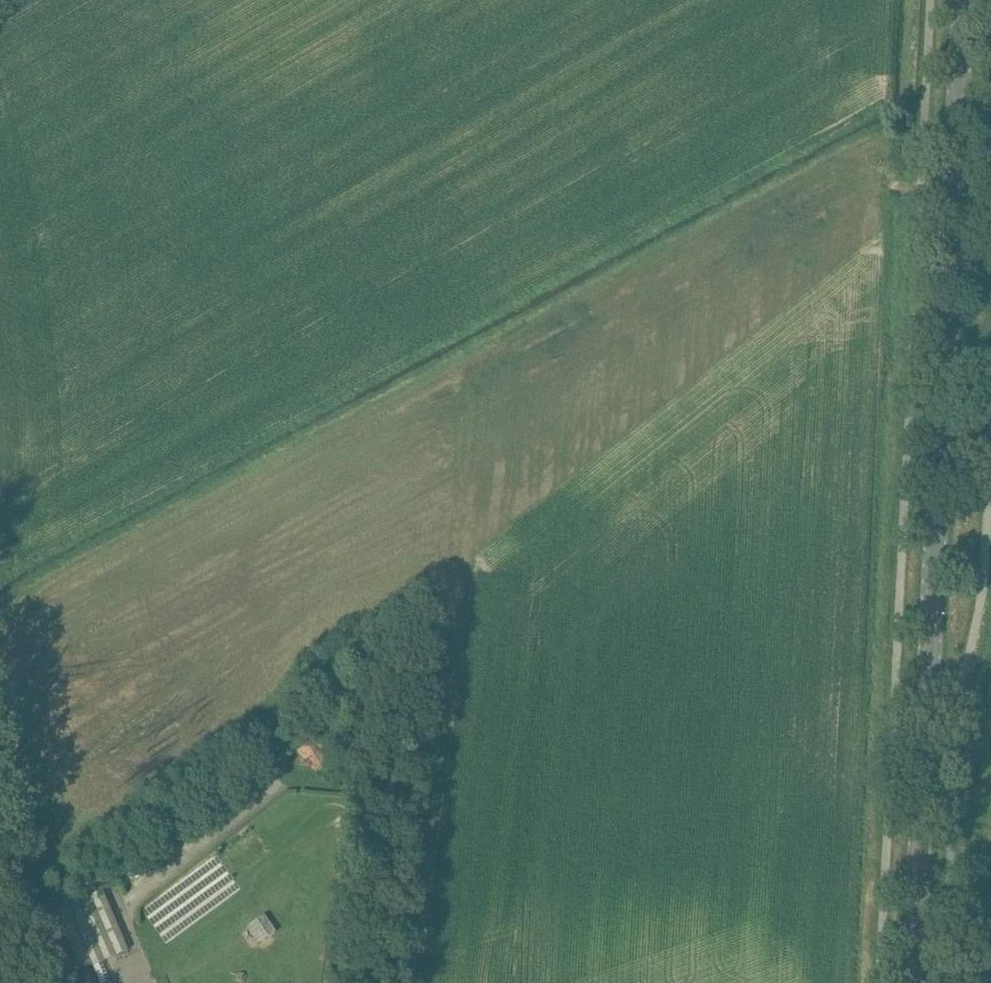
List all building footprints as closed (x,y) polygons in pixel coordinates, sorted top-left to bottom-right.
[(125,957),(109,893),(57,905),(72,970),(125,957)] [(244,927),(258,949),(277,937),(263,915),(244,927)] [(88,970),(58,982),(94,982),(88,970)]
